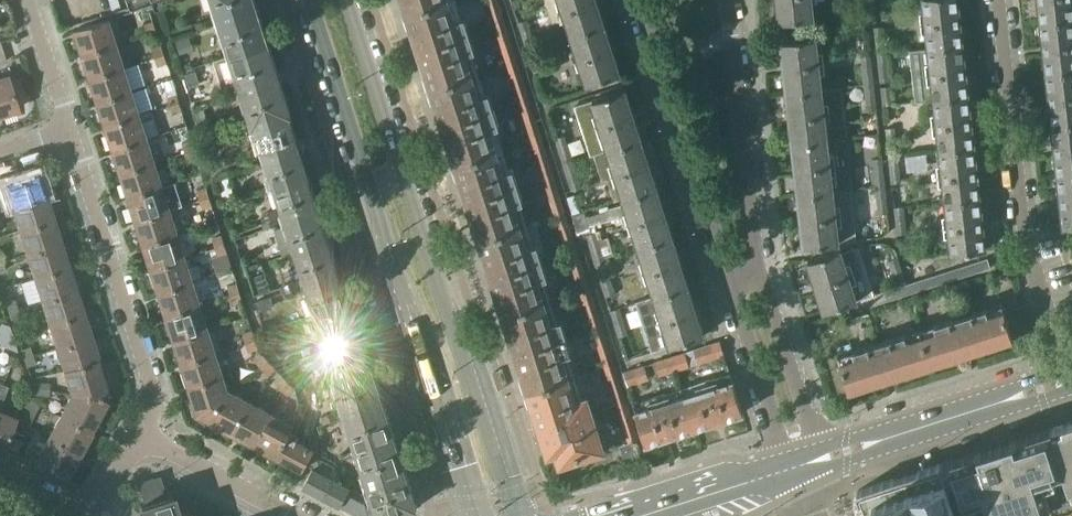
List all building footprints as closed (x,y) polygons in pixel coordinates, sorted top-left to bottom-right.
[(110,12),(120,9),(117,0),(107,0),(110,12)] [(195,23),(197,30),(220,23),(230,53),(268,40),(259,13),(260,13),(259,12),(256,1),(255,1),(255,0),(212,0),(218,17),(195,23)] [(403,11),(405,11),(405,12),(444,0),(399,0),(403,11)] [(404,14),(408,26),(411,25),(416,42),(417,46),(419,50),(420,53),(421,57),(427,74),(424,75),(427,87),(429,87),(429,88),(473,74),(467,52),(475,50),(470,34),(464,18),(456,21),(449,0),(444,0),(405,12),(406,14),(404,14)] [(492,16),(487,0),(481,0),(487,17),(492,16)] [(516,60),(497,0),(487,0),(492,16),(507,63),(516,60)] [(571,35),(604,25),(597,0),(560,0),(571,35)] [(812,0),(777,0),(779,21),(791,20),(814,17),(812,0)] [(928,48),(963,44),(958,0),(923,0),(928,48)] [(1038,2),(1040,22),(1071,19),(1071,0),(1037,0),(1038,2)] [(75,29),(83,54),(117,43),(112,29),(138,21),(135,10),(75,29)] [(1040,22),(1042,42),(1044,58),(1046,73),(1071,70),(1071,19),(1040,22)] [(518,22),(526,48),(535,46),(527,20),(518,22)] [(144,24),(147,34),(156,31),(153,21),(144,24)] [(620,73),(604,25),(571,35),(587,83),(620,73)] [(874,27),(880,82),(889,81),(883,26),(874,27)] [(190,34),(174,40),(177,48),(193,43),(190,34)] [(793,40),(781,41),(787,93),(822,90),(822,89),(816,37),(793,40)] [(240,86),(218,94),(219,100),(230,97),(242,93),(244,97),(253,126),(256,125),(289,115),(291,114),(282,84),(279,73),(278,72),(268,40),(230,53),(240,86)] [(83,54),(91,78),(124,67),(117,43),(83,54)] [(963,44),(928,48),(934,99),(968,95),(963,44)] [(151,48),(154,57),(164,54),(161,45),(151,48)] [(535,46),(526,48),(534,74),(543,71),(535,46)] [(164,54),(154,57),(157,66),(166,63),(164,54)] [(876,110),(870,56),(861,57),(867,111),(876,110)] [(531,139),(541,136),(516,60),(507,63),(526,122),(525,122),(531,139)] [(91,78),(98,102),(142,88),(134,64),(124,67),(91,78)] [(1046,73),(1047,89),(1049,104),(1051,124),(1071,122),(1071,70),(1046,73)] [(430,90),(428,90),(432,102),(435,101),(441,118),(442,123),(443,126),(444,128),(445,133),(451,150),(448,151),(451,162),(453,162),(453,163),(497,150),(490,128),(499,125),(494,110),(488,93),(480,96),(473,74),(429,88),(430,90)] [(17,109),(7,76),(0,78),(0,115),(17,109)] [(880,87),(882,105),(891,104),(889,86),(880,87)] [(190,90),(193,99),(204,95),(201,87),(190,90)] [(822,90),(787,93),(792,144),(827,140),(827,139),(847,137),(841,87),(822,89),(822,90)] [(106,126),(140,115),(149,112),(142,88),(98,102),(106,126)] [(592,100),(573,106),(589,155),(641,138),(625,89),(592,100)] [(167,96),(169,105),(179,102),(176,93),(167,96)] [(968,95),(934,99),(939,150),(974,146),(968,95)] [(179,102),(169,105),(172,114),(182,111),(179,102)] [(201,109),(195,111),(197,118),(203,117),(201,109)] [(106,126),(113,149),(147,139),(140,115),(106,126)] [(265,154),(242,162),(243,167),(267,160),(276,187),(309,176),(301,151),(305,150),(301,139),(297,140),(289,115),(256,125),(265,154)] [(1051,124),(1054,145),(1055,160),(1057,175),(1071,174),(1071,122),(1051,124)] [(177,128),(185,153),(195,150),(187,125),(177,128)] [(885,129),(891,182),(900,181),(894,128),(885,129)] [(555,137),(563,163),(572,161),(564,135),(555,137)] [(544,178),(556,215),(565,212),(541,136),(531,139),(540,166),(544,178)] [(827,140),(792,144),(798,195),(833,191),(853,188),(850,168),(830,170),(829,155),(849,153),(847,137),(827,139),(827,140)] [(641,138),(589,155),(589,156),(593,155),(597,166),(602,181),(606,179),(613,201),(656,187),(645,150),(641,140),(641,138)] [(113,149),(121,173),(155,163),(147,139),(113,149)] [(974,147),(939,150),(945,201),(980,198),(978,177),(976,162),(974,147)] [(195,150),(185,153),(188,161),(197,158),(195,150)] [(454,165),(453,166),(456,177),(459,177),(465,194),(466,198),(467,202),(468,205),(469,209),(475,226),(472,227),(474,233),(475,238),(477,237),(478,240),(522,226),(514,203),(523,201),(518,185),(513,168),(504,171),(497,150),(453,163),(454,165)] [(887,212),(881,158),(872,159),(878,213),(887,212)] [(563,163),(572,190),(580,187),(572,161),(563,163)] [(121,173),(129,197),(162,187),(155,163),(121,173)] [(34,166),(23,170),(25,176),(36,173),(34,166)] [(522,185),(544,178),(540,166),(519,173),(522,185)] [(2,210),(45,196),(37,172),(36,173),(25,176),(4,183),(9,198),(0,201),(0,204),(2,210)] [(1057,175),(1059,190),(1061,205),(1063,226),(1071,225),(1071,174),(1057,175)] [(235,199),(229,176),(218,180),(225,202),(235,199)] [(286,222),(273,226),(276,233),(283,255),(296,252),(329,241),(326,232),(321,214),(325,213),(325,212),(322,202),(317,203),(309,176),(276,187),(285,216),(286,222)] [(129,197),(136,221),(170,210),(162,187),(129,197)] [(613,201),(613,202),(623,198),(623,199),(631,222),(635,233),(639,246),(639,247),(672,236),(671,233),(664,212),(657,188),(656,187),(613,201)] [(198,191),(200,200),(209,197),(207,188),(198,191)] [(839,242),(833,191),(798,195),(804,246),(839,242)] [(14,216),(19,231),(53,220),(45,196),(2,210),(5,219),(14,216)] [(209,197),(200,200),(203,209),(212,206),(209,197)] [(985,249),(980,198),(945,201),(951,252),(985,249)] [(594,223),(614,218),(615,224),(627,221),(623,206),(620,207),(584,217),(583,212),(582,212),(572,215),(578,233),(579,237),(585,235),(592,233),(595,231),(597,231),(594,223)] [(906,233),(903,206),(893,207),(896,234),(906,233)] [(136,221),(144,246),(178,235),(170,210),(136,221)] [(271,210),(263,213),(266,221),(274,219),(271,210)] [(561,233),(579,291),(589,287),(572,233),(565,212),(556,215),(561,233)] [(19,231),(26,253),(60,243),(53,220),(19,231)] [(478,240),(476,241),(480,253),(483,252),(489,269),(490,273),(492,280),(493,284),(499,301),(496,302),(499,314),(501,313),(502,316),(545,302),(538,279),(546,277),(536,245),(528,247),(523,233),(522,226),(478,240)] [(597,231),(595,231),(604,258),(614,255),(608,237),(603,239),(600,230),(597,231)] [(585,235),(605,297),(615,294),(604,258),(595,231),(592,233),(585,235)] [(144,246),(151,268),(185,257),(178,235),(144,246)] [(212,238),(215,247),(224,244),(221,235),(212,238)] [(672,236),(639,247),(651,283),(655,296),(688,285),(672,237),(672,236)] [(304,278),(281,286),(283,293),(306,285),(316,314),(349,303),(340,277),(345,276),(344,275),(341,264),(337,266),(329,241),(296,252),(304,278)] [(26,253),(34,277),(67,266),(60,243),(26,253)] [(224,244),(215,247),(217,256),(227,253),(224,244)] [(832,252),(807,260),(823,310),(854,301),(858,299),(841,249),(832,252)] [(151,268),(159,292),(192,281),(185,257),(151,268)] [(888,261),(897,287),(898,286),(906,284),(898,258),(888,261)] [(987,258),(976,261),(979,271),(990,267),(987,258)] [(976,261),(965,265),(968,274),(979,271),(976,261)] [(965,265),(954,269),(957,278),(968,274),(965,265)] [(34,277),(41,300),(75,290),(67,266),(34,277)] [(954,269),(943,272),(946,282),(957,278),(954,269)] [(943,272),(931,276),(934,285),(946,282),(943,272)] [(931,276),(920,279),(923,289),(934,285),(931,276)] [(166,316),(200,305),(211,301),(204,278),(192,281),(159,292),(166,316)] [(920,279),(909,283),(912,292),(923,289),(920,279)] [(227,286),(230,295),(240,292),(237,283),(227,286)] [(909,283),(906,284),(898,286),(901,296),(912,292),(909,283)] [(703,334),(688,285),(655,296),(670,345),(703,334)] [(897,287),(887,290),(890,299),(901,296),(898,286),(897,287)] [(579,291),(604,367),(613,364),(596,310),(589,287),(579,291)] [(41,300),(49,324),(82,313),(75,290),(41,300)] [(887,290),(876,294),(879,303),(890,299),(887,290)] [(240,292),(230,295),(233,305),(243,302),(240,292)] [(876,294),(865,297),(868,306),(879,303),(876,294)] [(868,306),(865,297),(858,299),(854,301),(857,310),(868,306)] [(5,302),(7,310),(16,307),(14,300),(5,302)] [(502,317),(501,317),(504,328),(507,327),(513,345),(514,349),(516,355),(517,360),(523,377),(520,378),(524,390),(525,389),(526,391),(569,378),(562,356),(570,353),(560,320),(552,323),(545,302),(502,316),(502,317)] [(325,341),(302,349),(304,356),(327,349),(328,350),(304,358),(306,364),(317,361),(318,365),(331,361),(336,376),(369,365),(361,340),(365,339),(362,328),(357,329),(349,303),(316,314),(325,341)] [(166,316),(174,340),(207,329),(200,305),(166,316)] [(16,307),(7,310),(11,320),(20,317),(16,307)] [(619,307),(610,310),(618,337),(627,334),(623,321),(619,307)] [(958,317),(971,351),(1013,338),(1003,308),(988,313),(986,308),(958,317)] [(49,324),(56,347),(90,336),(82,313),(49,324)] [(936,330),(920,334),(930,364),(971,351),(958,317),(934,325),(936,330)] [(0,328),(0,343),(7,347),(13,333),(0,328)] [(174,340),(182,364),(215,353),(207,329),(174,340)] [(242,333),(245,344),(255,341),(252,330),(242,333)] [(18,344),(24,342),(21,332),(16,334),(18,344)] [(905,334),(878,343),(889,377),(930,364),(920,334),(906,339),(905,334)] [(64,371),(96,361),(98,360),(90,336),(56,347),(45,351),(48,359),(59,356),(64,371)] [(283,342),(285,350),(295,347),(293,339),(283,342)] [(255,341),(245,344),(248,352),(258,348),(255,341)] [(720,341),(693,349),(697,363),(724,355),(720,341)] [(854,355),(839,360),(849,390),(889,377),(878,343),(853,350),(854,355)] [(20,349),(23,358),(32,355),(29,346),(20,349)] [(685,352),(663,359),(668,372),(689,366),(685,352)] [(182,364),(190,388),(223,378),(215,353),(182,364)] [(255,360),(262,367),(268,361),(262,354),(255,360)] [(32,355),(23,358),(26,366),(35,364),(32,355)] [(668,372),(663,359),(653,362),(657,376),(668,372)] [(64,371),(72,394),(107,397),(107,396),(96,361),(64,371)] [(268,361),(262,367),(268,374),(275,368),(268,361)] [(344,409),(320,416),(322,424),(346,416),(357,449),(394,436),(385,406),(381,394),(371,365),(371,364),(369,365),(336,376),(334,376),(344,409)] [(613,364),(604,367),(614,399),(628,442),(638,439),(613,364)] [(644,365),(623,372),(627,385),(648,379),(644,365)] [(273,380),(280,387),(287,381),(281,374),(273,380)] [(198,414),(210,420),(227,391),(223,378),(190,388),(198,414)] [(576,399),(569,378),(526,391),(526,392),(525,393),(529,404),(531,403),(547,452),(545,453),(545,455),(552,453),(556,465),(604,450),(587,395),(576,399)] [(743,413),(732,380),(717,384),(716,381),(697,387),(698,390),(683,395),(693,428),(743,413)] [(31,384),(30,394),(45,396),(48,390),(47,381),(31,384)] [(287,381),(280,387),(287,395),(294,388),(287,381)] [(210,420),(232,433),(248,402),(227,391),(210,420)] [(72,394),(60,416),(90,432),(91,431),(89,430),(107,397),(72,394)] [(650,405),(635,410),(646,443),(693,428),(683,395),(669,400),(667,396),(649,402),(650,405)] [(27,399),(17,424),(26,427),(38,404),(27,399)] [(232,433),(254,444),(270,413),(248,402),(232,433)] [(2,450),(4,444),(15,418),(0,412),(0,449),(2,450)] [(254,444),(276,456),(290,432),(293,426),(270,413),(254,444)] [(60,416),(48,437),(79,454),(90,432),(60,416)] [(864,515),(1071,515),(1071,423),(857,492),(864,515)] [(26,427),(17,424),(6,452),(14,455),(26,427)] [(290,432),(276,456),(302,470),(313,450),(296,441),(298,436),(290,432)] [(371,492),(378,515),(389,515),(417,507),(407,477),(408,477),(404,465),(403,465),(394,436),(357,449),(367,480),(369,487),(371,492)] [(79,454),(48,437),(36,459),(67,476),(79,454)] [(303,486),(322,496),(330,479),(325,477),(331,466),(317,459),(303,486)] [(322,496),(340,506),(350,487),(339,481),(334,467),(331,466),(325,477),(330,479),(322,496)] [(189,512),(178,515),(172,496),(165,498),(158,478),(138,484),(145,504),(138,506),(142,515),(190,515),(189,512)] [(340,506),(359,515),(378,515),(371,492),(363,495),(350,487),(340,506)]
